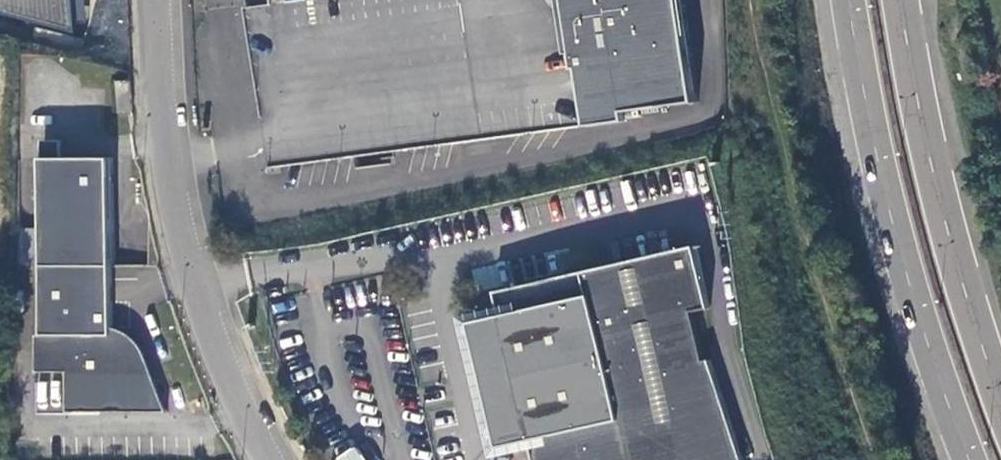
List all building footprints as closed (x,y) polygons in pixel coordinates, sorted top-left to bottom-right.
[(75,33),(73,0),(0,0),(0,13),(75,33)] [(244,4),(262,144),(265,165),(594,123),(623,119),(623,117),(640,115),(639,108),(695,101),(682,0),(273,0),(244,4)] [(46,143),(46,159),(64,160),(64,143),(46,143)] [(46,159),(46,266),(116,266),(115,160),(64,160),(46,159)] [(694,308),(710,305),(699,245),(496,289),(502,312),(482,317),(493,370),(484,372),(488,392),(498,390),(510,441),(530,439),(533,452),(535,459),(745,459),(710,358),(705,359),(694,308)] [(117,329),(116,266),(46,266),(46,337),(39,338),(40,373),(70,374),(72,414),(169,412),(148,355),(143,346),(136,338),(127,332),(117,329)] [(354,444),(333,459),(366,459),(354,444)]
